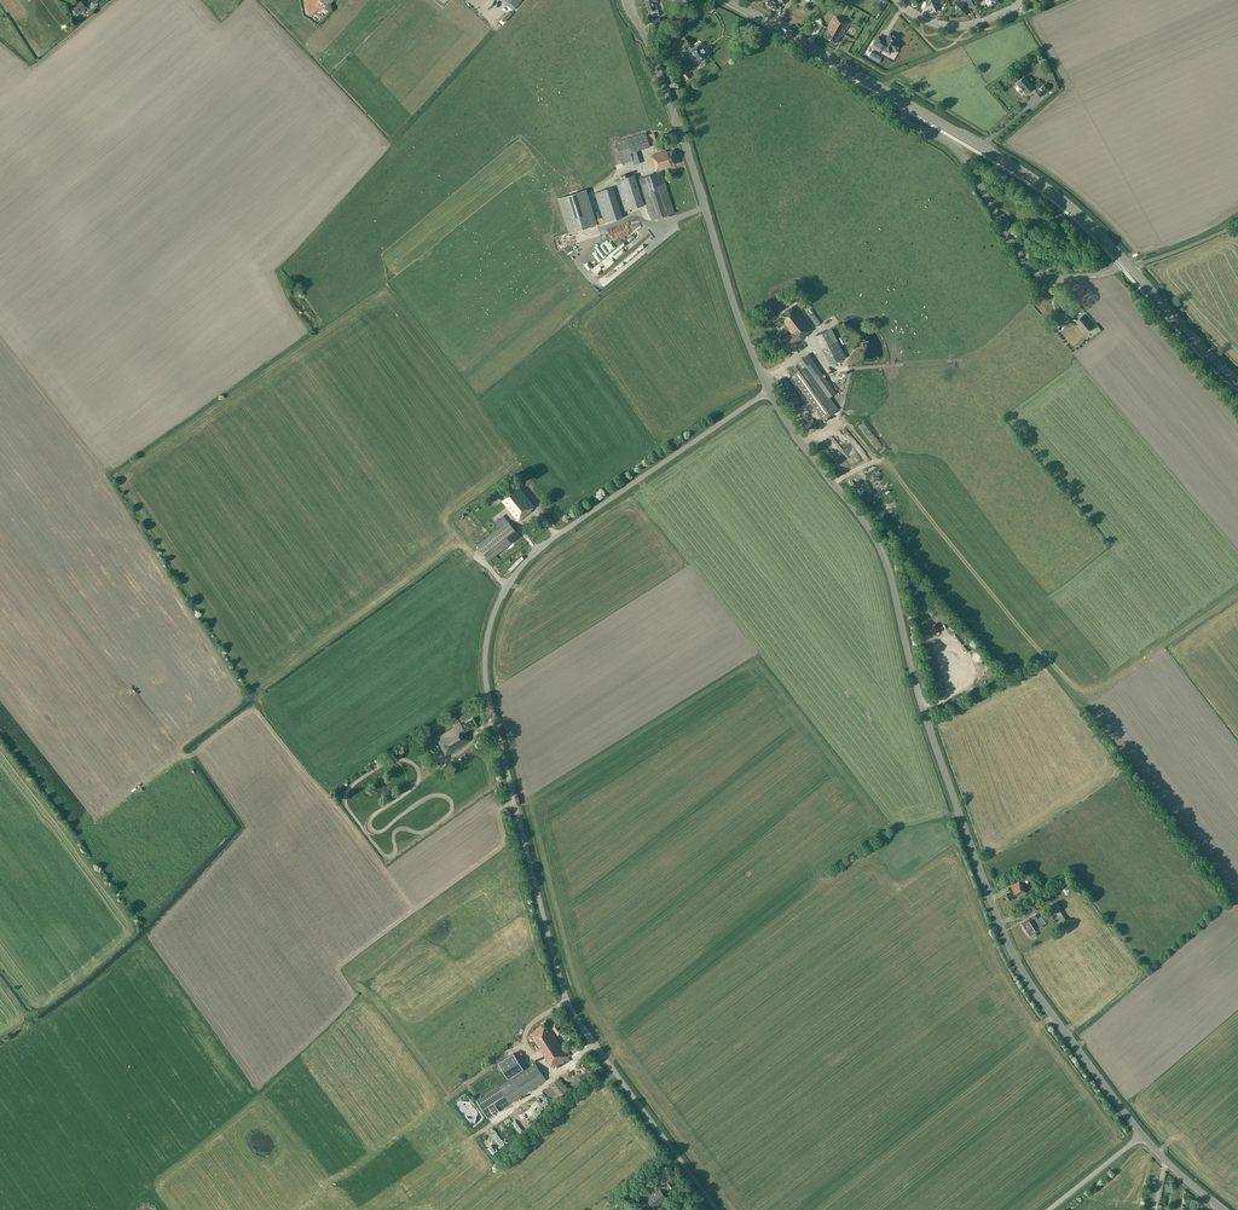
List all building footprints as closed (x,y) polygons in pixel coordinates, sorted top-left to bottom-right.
[(77,13),(85,6),(80,0),(79,0),(77,2),(78,3),(72,8),(77,13)] [(658,0),(646,0),(649,12),(652,11),(652,13),(651,14),(652,17),(659,15),(655,2),(658,1),(658,0)] [(766,4),(776,10),(781,1),(785,3),(787,0),(769,0),(766,4)] [(943,4),(944,0),(940,0),(939,0),(928,0),(927,3),(926,2),(924,8),(930,10),(930,9),(936,11),(939,3),(943,4)] [(955,2),(955,5),(954,5),(954,10),(953,10),(953,14),(959,15),(959,14),(966,14),(966,7),(968,6),(970,8),(974,6),(971,0),(961,0),(961,2),(955,2)] [(655,19),(657,23),(667,19),(666,15),(655,19)] [(839,17),(839,18),(834,15),(827,28),(828,29),(824,37),(836,43),(840,35),(842,36),(849,23),(839,17)] [(886,40),(879,36),(874,44),(890,53),(892,49),(896,51),(900,44),(896,42),(898,37),(890,33),(886,40)] [(703,60),(709,55),(700,43),(692,49),(689,45),(689,44),(684,38),(676,45),(681,51),(687,46),(690,50),(689,51),(698,63),(699,63),(701,66),(705,63),(703,60)] [(1033,87),(1024,77),(1017,83),(1026,93),(1033,87)] [(1048,90),(1044,85),(1036,91),(1040,96),(1048,90)] [(646,132),(615,142),(622,163),(631,160),(629,153),(630,153),(634,165),(640,163),(636,151),(650,146),(646,132)] [(673,166),(672,165),(677,163),(673,150),(667,152),(666,150),(652,155),(653,160),(652,160),(657,173),(638,179),(651,220),(674,213),(661,171),(661,170),(673,166)] [(630,176),(616,180),(625,211),(640,207),(644,205),(635,174),(630,176)] [(595,192),(604,223),(623,217),(613,186),(595,192)] [(558,198),(569,233),(597,224),(586,189),(558,198)] [(615,247),(618,250),(617,251),(614,248),(612,250),(616,256),(621,255),(620,250),(629,248),(625,251),(627,254),(648,238),(645,228),(643,225),(645,232),(640,233),(638,235),(636,233),(623,242),(619,243),(615,247)] [(600,237),(595,242),(597,243),(585,257),(592,263),(609,245),(600,237)] [(604,284),(636,256),(632,250),(618,262),(618,261),(613,264),(615,266),(600,279),(604,284)] [(604,264),(613,260),(610,254),(602,257),(604,264)] [(584,258),(581,262),(587,267),(590,264),(584,258)] [(596,273),(603,266),(600,262),(592,269),(596,273)] [(793,306),(786,311),(785,311),(780,314),(781,316),(774,321),(777,326),(780,324),(781,325),(783,323),(791,334),(780,342),(786,350),(797,341),(797,342),(809,334),(807,332),(811,329),(798,311),(797,312),(793,306)] [(1068,311),(1066,314),(1063,311),(1054,318),(1060,325),(1068,319),(1069,320),(1073,317),(1068,311)] [(814,312),(810,315),(817,325),(821,323),(814,312)] [(1082,315),(1076,321),(1085,333),(1092,327),(1082,315)] [(828,360),(835,356),(834,356),(843,352),(831,328),(816,336),(828,360)] [(793,367),(797,373),(791,376),(823,420),(838,409),(830,397),(836,392),(808,353),(796,362),(797,364),(793,367)] [(839,434),(834,438),(840,446),(839,449),(842,452),(842,453),(838,455),(847,457),(841,461),(843,463),(850,465),(857,460),(859,454),(853,446),(845,444),(848,442),(842,433),(837,432),(839,434)] [(826,443),(829,445),(827,448),(833,453),(838,447),(829,440),(826,443)] [(522,483),(525,492),(534,488),(531,480),(522,483)] [(515,482),(498,495),(508,508),(518,521),(531,511),(530,510),(534,506),(515,482)] [(493,519),(500,527),(477,545),(489,560),(520,536),(507,521),(501,513),(493,519)] [(968,656),(978,666),(986,657),(979,651),(978,652),(975,649),(968,656)] [(941,675),(948,672),(945,665),(938,668),(941,675)] [(465,731),(476,724),(472,718),(461,725),(460,723),(434,739),(444,756),(469,741),(466,737),(468,736),(465,731)] [(1026,869),(1018,874),(1022,880),(1030,875),(1026,869)] [(1019,881),(1012,885),(1014,889),(1006,894),(1010,900),(1014,898),(1015,898),(1026,892),(1019,881)] [(1024,913),(1025,915),(1036,909),(1032,903),(1021,909),(1024,913)] [(1049,910),(1053,918),(1058,915),(1057,913),(1059,912),(1056,907),(1054,909),(1054,907),(1049,910)] [(1035,915),(1030,919),(1029,918),(1021,923),(1028,935),(1030,934),(1031,936),(1032,937),(1033,937),(1035,935),(1036,935),(1036,933),(1035,931),(1037,930),(1034,925),(1031,927),(1031,925),(1033,924),(1032,923),(1038,919),(1035,915)] [(592,1005),(585,1010),(595,1026),(600,1023),(592,1010),(594,1009),(592,1005)] [(553,1029),(558,1035),(562,1032),(557,1023),(555,1024),(555,1023),(553,1024),(554,1025),(551,1028),(546,1020),(541,1023),(542,1025),(534,1030),(534,1031),(530,1034),(551,1066),(557,1063),(559,1067),(565,1063),(565,1062),(568,1060),(569,1061),(570,1061),(567,1056),(551,1030),(553,1029)] [(570,1056),(576,1062),(586,1052),(580,1046),(570,1056)] [(523,1068),(514,1053),(498,1063),(508,1078),(523,1068)] [(546,1079),(535,1063),(476,1100),(487,1118),(546,1079)] [(598,1075),(591,1082),(595,1086),(603,1079),(598,1075)] [(559,1097),(568,1089),(559,1077),(544,1090),(553,1101),(559,1097)] [(477,1147),(473,1151),(482,1161),(486,1158),(477,1147)] [(659,1182),(661,1185),(662,1186),(659,1188),(662,1193),(666,1190),(665,1189),(672,1183),(670,1180),(672,1179),(668,1175),(659,1182)] [(654,1209),(655,1208),(667,1199),(658,1187),(645,1197),(654,1209)]
